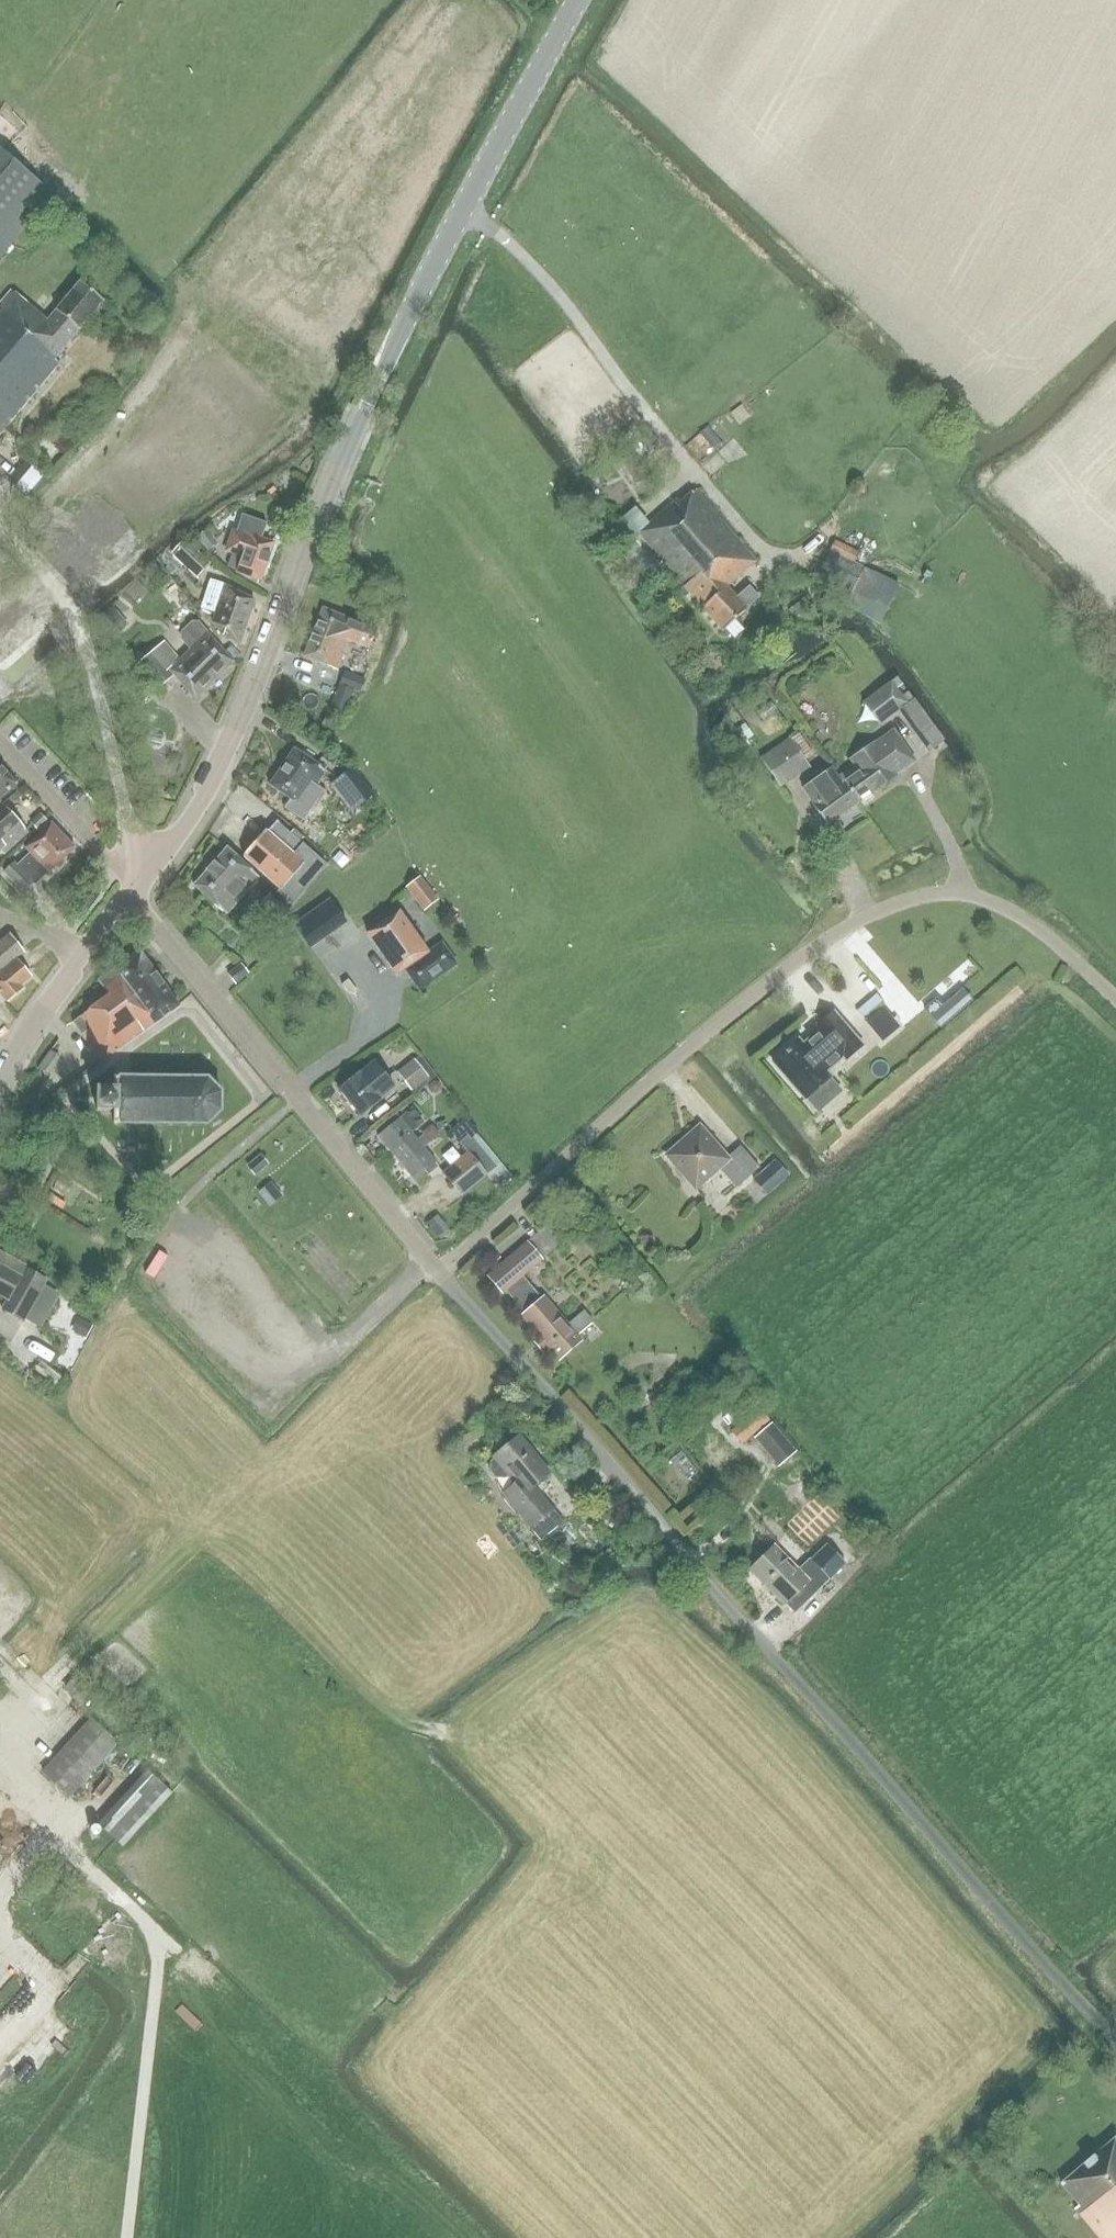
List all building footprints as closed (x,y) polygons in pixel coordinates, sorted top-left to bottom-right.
[(51,194),(0,151),(0,254),(51,194)] [(10,288),(0,301),(0,432),(59,362),(54,358),(103,301),(80,282),(45,320),(10,288)] [(749,416),(742,405),(731,412),(738,423),(749,416)] [(654,448),(634,426),(628,431),(648,453),(654,448)] [(29,497),(46,479),(27,461),(10,479),(29,497)] [(721,631),(759,597),(748,585),(736,597),(726,586),(756,561),(695,490),(680,503),(677,499),(638,532),(684,586),(683,587),(721,631)] [(239,521),(234,536),(231,534),(226,549),(229,550),(228,554),(233,555),(228,567),(237,570),(236,572),(260,580),(273,542),(261,538),(266,524),(246,517),(239,521)] [(218,543),(207,528),(197,536),(208,551),(218,543)] [(209,563),(184,539),(171,553),(197,576),(209,563)] [(860,553),(833,540),(817,576),(854,594),(886,609),(899,585),(855,564),(860,553)] [(239,643),(253,600),(238,592),(240,589),(228,582),(214,623),(225,630),(223,634),(239,643)] [(368,648),(375,629),(351,619),(322,608),(303,656),(336,669),(348,640),(368,648)] [(96,621),(110,638),(120,629),(106,612),(96,621)] [(232,662),(201,626),(197,621),(191,621),(180,632),(180,639),(184,643),(190,649),(179,659),(163,641),(135,666),(156,690),(174,675),(195,699),(232,662)] [(364,679),(344,671),(334,696),(354,705),(364,679)] [(870,697),(885,718),(907,703),(891,682),(880,690),(870,697)] [(917,704),(914,699),(900,708),(915,731),(930,722),(917,704)] [(753,735),(745,723),(736,729),(744,741),(753,735)] [(853,765),(838,776),(857,802),(896,774),(895,773),(913,760),(893,731),(875,744),(873,742),(849,758),(853,765)] [(806,763),(789,737),(762,756),(761,757),(766,764),(784,789),(807,773),(803,766),(806,763)] [(325,770),(293,748),(268,784),(300,806),(325,770)] [(0,765),(0,797),(16,784),(0,765)] [(352,768),(336,780),(357,807),(373,795),(352,768)] [(857,802),(838,776),(837,777),(831,768),(802,787),(813,803),(812,803),(826,824),(857,802)] [(28,832),(6,807),(0,812),(0,851),(3,854),(28,832)] [(46,820),(39,812),(28,822),(36,830),(46,820)] [(290,905),(324,866),(276,821),(267,832),(265,830),(243,856),(279,889),(276,892),(290,905)] [(48,872),(74,847),(51,823),(25,848),(29,853),(17,865),(14,862),(3,872),(22,892),(33,882),(34,884),(48,872)] [(226,914),(258,877),(226,848),(193,885),(226,914)] [(349,860),(338,850),(331,858),(341,867),(349,860)] [(422,911),(436,900),(418,877),(404,887),(422,911)] [(287,908),(270,893),(260,904),(277,919),(287,908)] [(340,917),(324,895),(288,921),(304,943),(340,917)] [(395,976),(403,970),(418,991),(455,964),(440,943),(426,952),(397,912),(365,934),(395,976)] [(0,941),(0,993),(7,1001),(22,988),(20,985),(30,976),(16,960),(24,953),(8,934),(0,941)] [(101,1060),(178,1005),(139,951),(101,978),(97,980),(108,995),(72,1022),(101,1060)] [(234,984),(246,974),(239,965),(226,975),(234,984)] [(968,1000),(956,988),(923,1016),(935,1028),(968,1000)] [(899,1027),(882,1006),(864,1021),(881,1041),(899,1027)] [(798,1039),(772,1062),(804,1098),(830,1076),(826,1071),(842,1056),(845,1059),(862,1045),(833,1012),(817,1027),(819,1030),(802,1044),(798,1039)] [(402,1099),(432,1074),(414,1054),(385,1078),(392,1086),(402,1099)] [(356,1074),(337,1089),(359,1116),(378,1100),(377,1099),(392,1086),(385,1078),(373,1063),(357,1075),(356,1074)] [(113,1089),(112,1090),(100,1090),(100,1089),(96,1089),(96,1110),(100,1110),(115,1110),(114,1123),(205,1124),(208,1122),(219,1112),(219,1110),(219,1094),(218,1092),(207,1080),(204,1079),(114,1078),(113,1089)] [(410,1108),(399,1118),(377,1136),(413,1179),(435,1161),(411,1132),(422,1122),(410,1108)] [(822,1128),(813,1119),(803,1128),(812,1137),(822,1128)] [(726,1157),(699,1126),(666,1155),(695,1188),(718,1168),(735,1188),(759,1167),(740,1146),(726,1157)] [(500,1163),(472,1130),(458,1142),(466,1152),(441,1173),(460,1196),(500,1163)] [(774,1159),(761,1171),(775,1187),(788,1175),(775,1160),(774,1159)] [(59,1177),(54,1185),(66,1193),(71,1185),(59,1177)] [(283,1195),(272,1181),(259,1192),(271,1206),(283,1195)] [(31,1228),(28,1226),(33,1219),(26,1213),(12,1229),(22,1238),(31,1228)] [(544,1354),(550,1349),(558,1359),(580,1340),(576,1335),(578,1333),(593,1321),(584,1310),(567,1325),(543,1297),(541,1298),(522,1276),(559,1245),(544,1227),(487,1275),(502,1293),(505,1291),(524,1313),(521,1315),(542,1339),(536,1345),(544,1354)] [(19,1265),(0,1254),(0,1296),(7,1300),(1,1309),(23,1321),(24,1319),(40,1327),(58,1293),(43,1285),(45,1280),(19,1265)] [(71,1331),(85,1338),(92,1325),(78,1318),(71,1331)] [(730,1431),(741,1444),(769,1420),(758,1407),(730,1431)] [(796,1452),(771,1423),(754,1437),(779,1466),(796,1452)] [(462,1450),(474,1440),(468,1432),(455,1442),(462,1450)] [(493,1456),(494,1457),(490,1461),(489,1469),(495,1477),(504,1477),(508,1475),(514,1483),(503,1493),(529,1525),(551,1508),(533,1486),(549,1473),(518,1435),(493,1456)] [(777,1541),(761,1524),(753,1532),(770,1549),(777,1541)] [(522,1545),(533,1560),(544,1552),(533,1537),(522,1545)] [(774,1546),(750,1569),(784,1604),(797,1590),(807,1600),(829,1578),(845,1563),(826,1544),(810,1559),(809,1558),(797,1570),(774,1546)] [(69,1796),(117,1743),(90,1719),(42,1771),(69,1796)] [(100,1825),(123,1845),(171,1793),(149,1773),(100,1825)] [(1115,2137),(1061,2183),(1079,2205),(1074,2208),(1099,2237),(1115,2237),(1115,2138),(1115,2137)]
